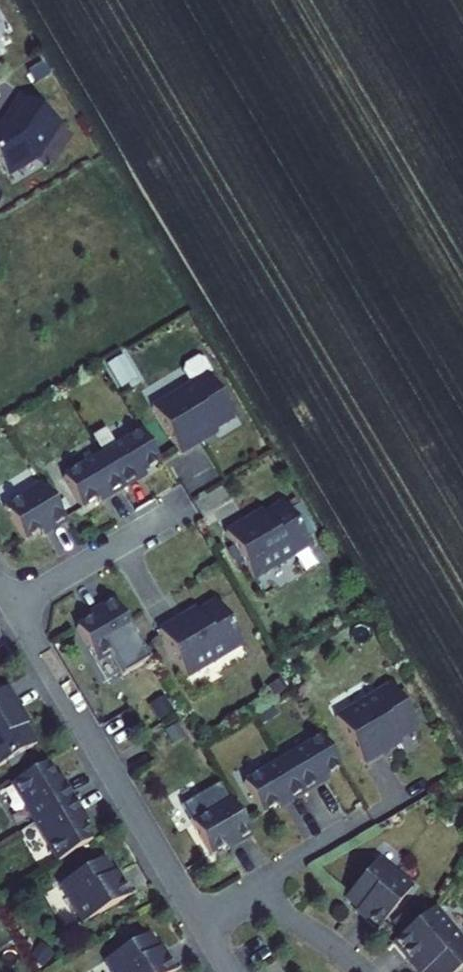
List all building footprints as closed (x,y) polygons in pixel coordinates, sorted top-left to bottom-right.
[(3,125),(0,126),(0,165),(6,176),(37,158),(57,123),(20,100),(3,125)] [(107,365),(121,388),(135,379),(122,357),(107,365)] [(213,431),(232,420),(206,375),(210,373),(203,360),(196,358),(184,365),(182,372),(190,385),(151,408),(179,456),(201,442),(199,439),(213,431)] [(213,431),(199,439),(201,442),(215,434),(213,431)] [(140,432),(101,455),(121,490),(135,482),(133,478),(142,473),(158,463),(140,432)] [(101,455),(62,478),(81,509),(96,500),(106,495),(108,498),(121,490),(101,455)] [(142,473),(133,478),(135,482),(144,476),(142,473)] [(30,490),(53,529),(65,523),(42,483),(30,490)] [(53,529),(30,490),(3,506),(24,541),(39,532),(49,526),(51,531),(53,529)] [(106,495),(96,500),(98,503),(108,498),(106,495)] [(248,523),(247,520),(224,533),(253,580),(308,548),(281,503),(262,515),(248,523)] [(260,512),(247,520),(248,523),(262,515),(260,512)] [(49,526),(39,532),(41,537),(51,531),(49,526)] [(99,608),(122,647),(135,639),(111,600),(99,608)] [(181,622),(179,619),(158,632),(186,679),(241,646),(214,602),(195,614),(181,622)] [(122,647),(99,608),(98,609),(100,613),(90,619),(75,628),(96,663),(111,653),(122,647)] [(88,614),(90,619),(100,613),(98,609),(88,614)] [(193,611),(179,619),(181,622),(195,614),(193,611)] [(135,639),(111,653),(123,674),(147,661),(135,639)] [(335,719),(363,766),(385,754),(383,750),(397,742),(416,731),(390,686),(335,719)] [(0,692),(0,767),(36,745),(24,726),(16,712),(19,710),(6,688),(0,692)] [(19,710),(16,712),(24,726),(27,724),(19,710)] [(321,738),(282,761),(302,795),(316,787),(314,784),(339,769),(321,738)] [(397,742),(383,750),(385,754),(399,745),(397,742)] [(289,804),(302,795),(282,761),(243,784),(262,815),(287,800),(289,804)] [(33,824),(73,800),(65,787),(60,789),(54,780),(45,764),(10,785),(33,824)] [(59,777),(54,780),(60,789),(65,787),(59,777)] [(73,800),(33,824),(56,862),(91,842),(82,826),(76,817),(81,814),(73,800)] [(231,802),(218,810),(238,845),(251,837),(231,802)] [(238,845),(218,810),(192,825),(210,856),(225,848),(236,841),(238,845)] [(81,814),(76,817),(82,826),(87,824),(81,814)] [(236,841),(225,848),(227,851),(238,845),(236,841)] [(59,886),(82,924),(129,896),(122,883),(118,885),(112,874),(103,859),(59,886)] [(357,911),(366,919),(364,921),(376,931),(411,889),(376,860),(343,900),(357,911)] [(112,874),(118,885),(122,883),(115,872),(112,874)] [(434,909),(391,944),(408,964),(411,961),(419,971),(458,971),(462,968),(462,944),(434,909)] [(366,919),(357,911),(355,914),(364,921),(366,919)] [(104,961),(110,971),(174,971),(166,958),(163,960),(157,950),(148,935),(104,961)] [(160,948),(157,950),(163,960),(166,958),(160,948)] [(408,964),(414,971),(419,971),(411,961),(408,964)]
